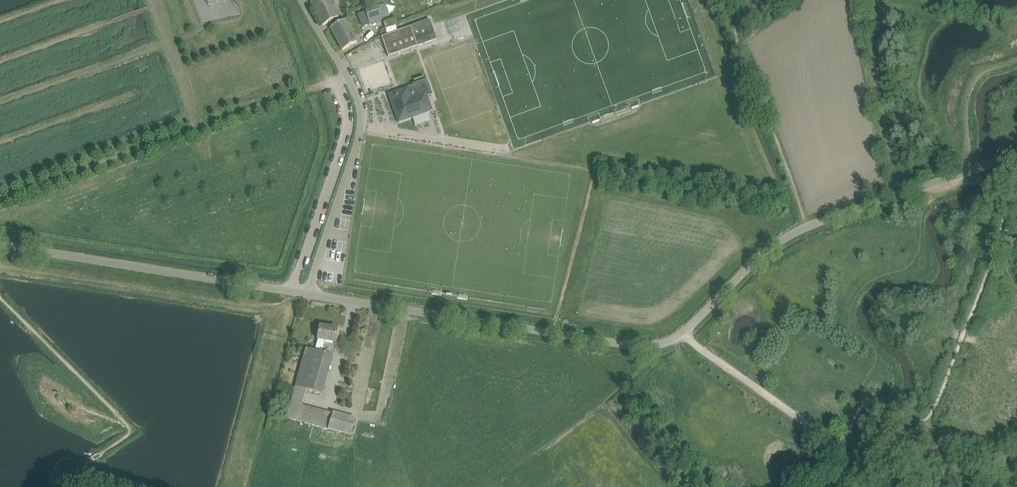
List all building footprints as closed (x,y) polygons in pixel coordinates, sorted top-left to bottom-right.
[(322,26),(338,17),(330,0),(309,0),(322,26)] [(378,7),(357,15),(362,29),(383,22),(378,7)] [(430,19),(381,36),(388,56),(437,39),(430,19)] [(342,50),(357,42),(345,20),(330,28),(342,50)] [(407,88),(388,94),(398,123),(432,111),(427,96),(431,94),(431,95),(433,95),(432,93),(431,94),(426,80),(427,80),(427,79),(412,84),(413,87),(408,89),(407,88)] [(335,342),(337,329),(320,326),(318,339),(315,350),(306,348),(286,418),(329,430),(329,429),(340,432),(344,416),(333,412),(333,413),(302,405),(307,389),(322,394),(333,355),(322,352),(325,340),(335,342)]
